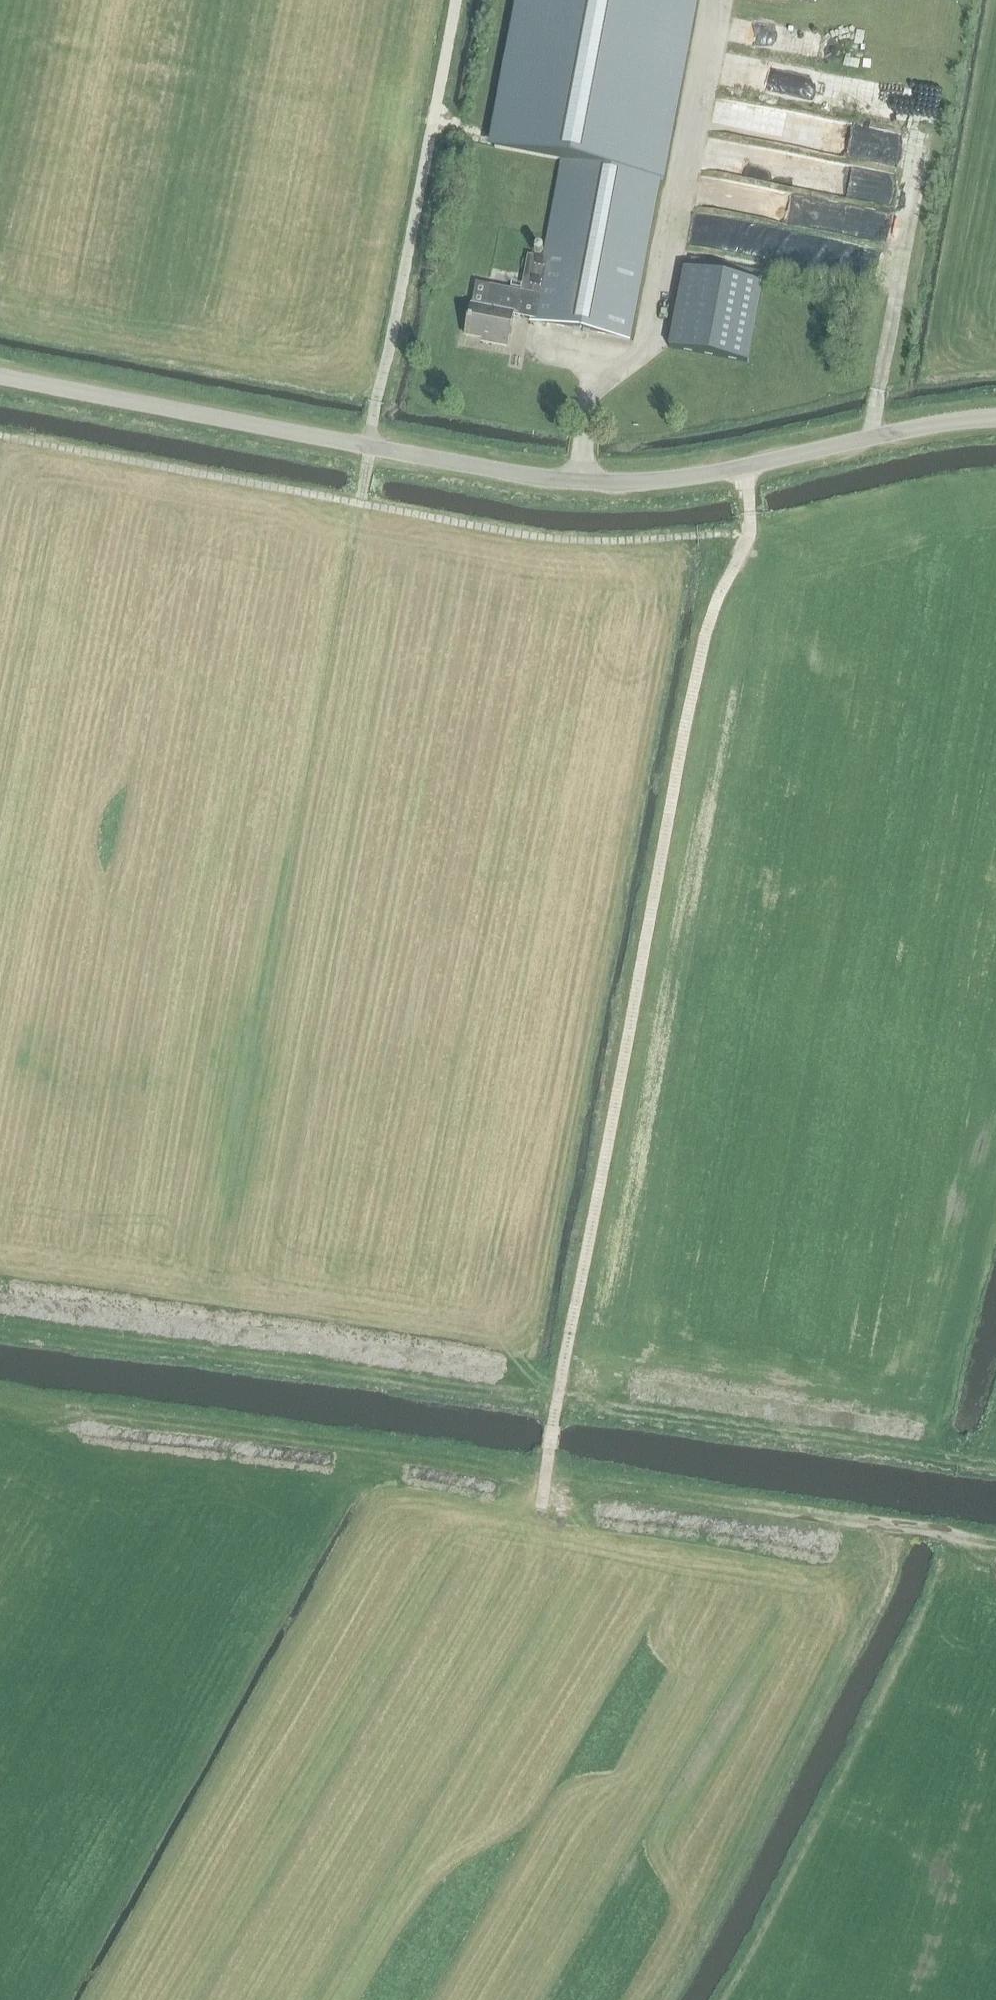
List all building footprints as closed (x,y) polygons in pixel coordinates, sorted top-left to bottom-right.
[(497,125),(495,137),(493,147),(560,160),(542,258),(538,257),(527,255),(520,291),(487,285),(483,309),(474,307),(468,336),(492,340),(491,343),(506,346),(512,315),(530,319),(530,321),(629,339),(659,178),(661,179),(695,0),(521,0),(497,125)] [(815,177),(816,174),(802,171),(799,185),(826,191),(829,180),(815,177)] [(763,283),(684,268),(670,347),(748,362),(763,283)]
